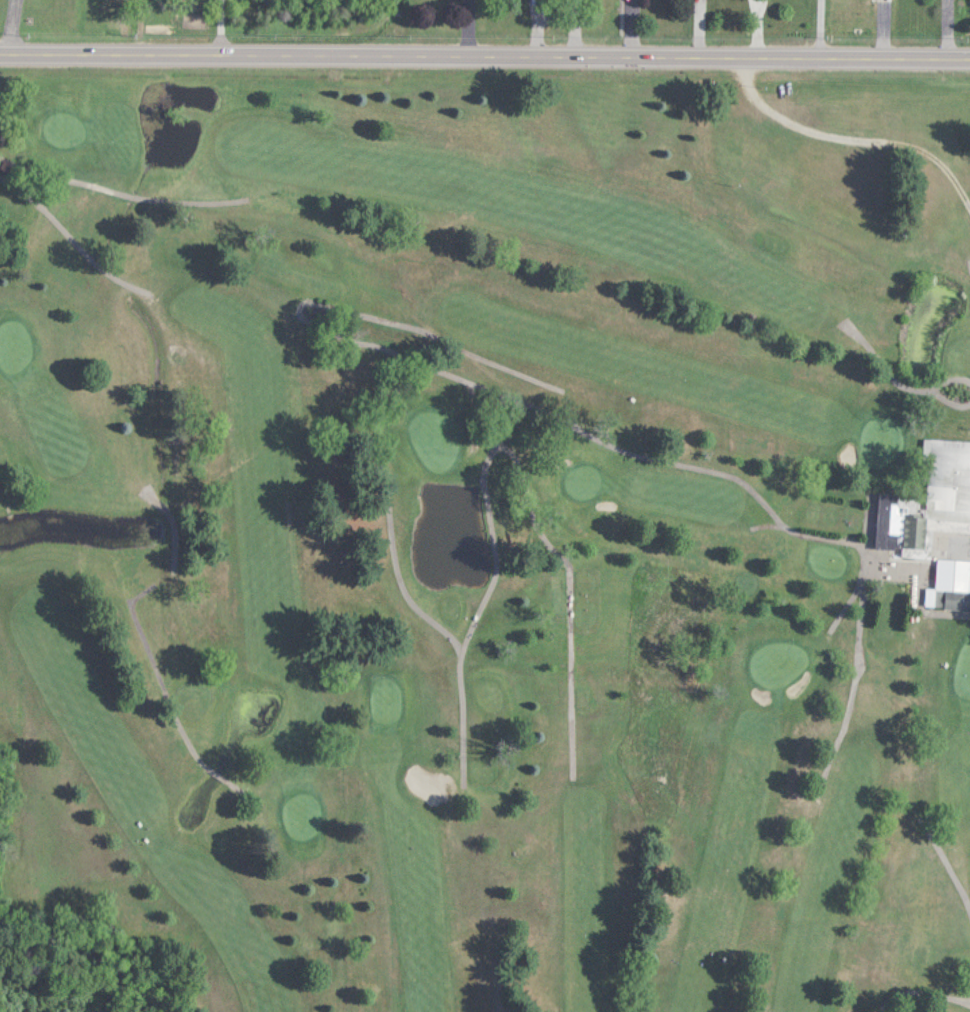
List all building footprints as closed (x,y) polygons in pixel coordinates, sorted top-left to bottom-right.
[(926,439),(923,495),(880,493),(877,547),(904,548),(903,556),(932,557),(934,529),(969,531),(969,441),(926,439)] [(938,559),(937,589),(928,588),(927,607),(969,609),(969,560),(938,559)]
